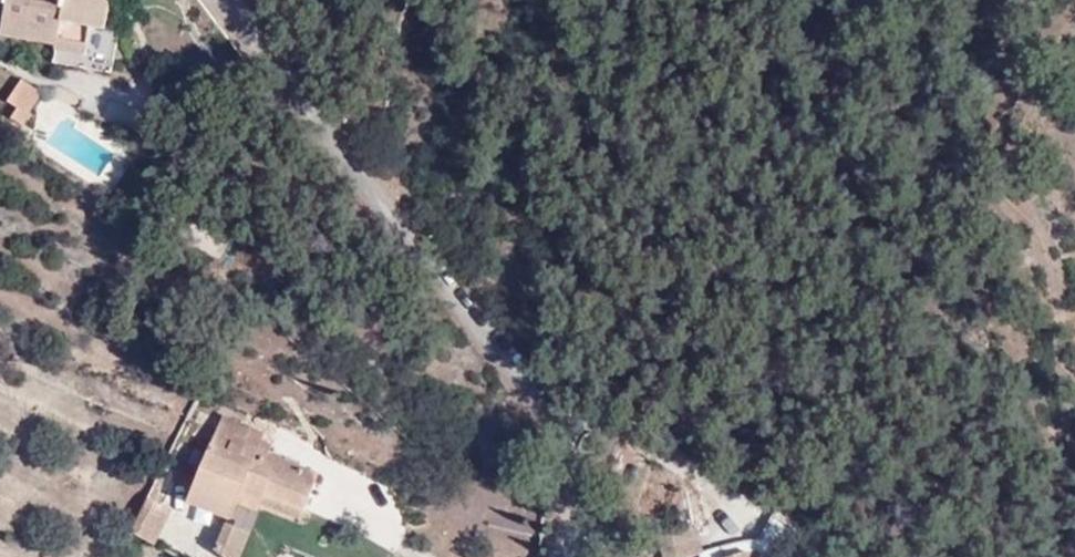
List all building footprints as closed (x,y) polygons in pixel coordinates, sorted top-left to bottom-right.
[(32,68),(33,64),(66,69),(70,43),(90,46),(95,19),(75,16),(79,0),(47,0),(45,12),(44,24),(14,19),(16,8),(17,0),(0,0),(0,62),(32,68)] [(75,16),(95,19),(98,1),(92,0),(79,0),(75,16)] [(14,19),(44,24),(45,12),(16,8),(14,19)] [(7,88),(0,98),(0,116),(2,117),(12,123),(26,101),(7,88)] [(2,117),(0,119),(0,133),(8,138),(15,125),(12,123),(2,117)] [(241,440),(213,431),(182,516),(225,532),(232,513),(251,519),(254,515),(294,530),(298,523),(304,526),(312,506),(304,502),(310,487),(259,467),(262,455),(239,448),(241,440)] [(155,517),(133,507),(116,539),(139,550),(155,517)] [(682,530),(636,549),(639,556),(693,556),(682,530)] [(209,556),(239,556),(241,552),(214,542),(209,556)]
